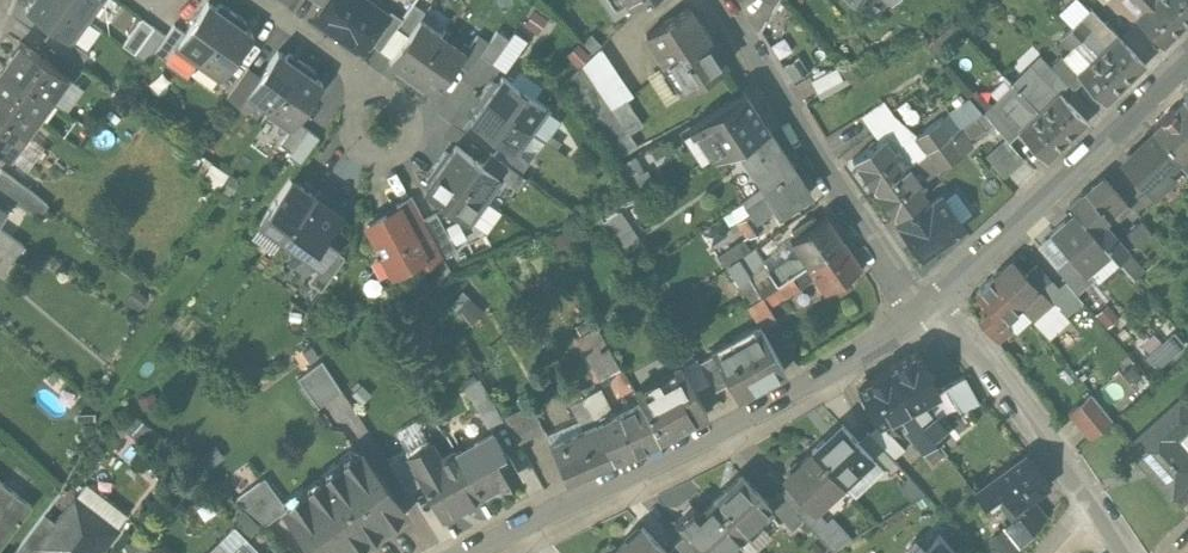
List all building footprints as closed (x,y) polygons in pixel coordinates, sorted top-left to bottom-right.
[(56,0),(35,0),(32,4),(26,13),(54,32),(73,46),(89,24),(56,0)] [(104,0),(56,0),(89,24),(105,1),(104,0)] [(345,34),(342,38),(362,52),(387,17),(364,0),(328,0),(322,8),(315,18),(332,30),(334,27),(337,27),(344,32),(345,34)] [(632,9),(645,0),(626,0),(632,9)] [(877,15),(887,0),(854,0),(877,15)] [(1157,0),(1135,0),(1144,10),(1136,17),(1164,47),(1184,27),(1157,0)] [(1184,27),(1187,23),(1187,0),(1157,0),(1184,27)] [(208,3),(174,50),(197,66),(234,15),(220,5),(217,9),(208,3)] [(408,36),(420,20),(425,13),(413,5),(397,28),(408,36)] [(1125,84),(1145,65),(1118,37),(1118,36),(1091,8),(1071,28),(1072,28),(1082,39),(1098,56),(1125,84)] [(709,41),(688,10),(646,37),(684,95),(724,70),(706,42),(709,41)] [(234,15),(197,66),(220,82),(253,35),(245,29),(247,25),(234,15)] [(396,73),(410,83),(443,36),(442,36),(420,20),(408,36),(390,63),(398,69),(396,73)] [(166,61),(186,34),(174,26),(155,53),(166,61)] [(155,53),(166,37),(154,28),(135,56),(147,64),(155,53)] [(1072,48),(1082,39),(1072,28),(1062,38),(1072,48)] [(443,36),(410,83),(423,93),(426,89),(435,95),(458,63),(469,48),(445,31),(442,36),(443,36)] [(73,46),(54,32),(45,44),(80,69),(89,57),(73,46)] [(477,36),(469,48),(458,63),(469,71),(489,44),(477,36)] [(21,45),(4,68),(51,102),(68,79),(21,45)] [(278,52),(260,77),(247,95),(269,111),(270,111),(303,65),(289,55),(287,59),(278,52)] [(1105,104),(1125,84),(1098,56),(1079,74),(1078,75),(1083,80),(1105,104)] [(1074,90),(1083,80),(1078,75),(1079,74),(1062,57),(1052,67),(1074,90)] [(317,74),(303,65),(270,111),(269,111),(266,116),(289,132),(323,85),(314,78),(317,74)] [(1067,141),(1086,122),(1033,65),(1013,84),(1023,95),(1040,113),(1067,141)] [(583,67),(563,87),(603,148),(640,124),(625,101),(611,110),(583,67)] [(0,74),(0,92),(39,120),(51,102),(4,68),(0,74)] [(239,106),(260,77),(248,69),(228,98),(239,106)] [(837,70),(812,83),(818,95),(843,83),(837,70)] [(1013,105),(1023,95),(1013,84),(1004,75),(994,85),(1013,105)] [(550,111),(503,77),(497,86),(487,100),(534,133),(550,111)] [(483,97),(487,100),(497,86),(493,83),(483,97)] [(27,137),(39,120),(0,92),(0,118),(27,137)] [(737,149),(769,132),(744,94),(696,124),(718,159),(737,149)] [(473,111),(477,113),(487,100),(483,97),(473,111)] [(1186,98),(1153,130),(1157,133),(1182,158),(1184,161),(1180,164),(1187,173),(1187,100),(1186,98)] [(534,133),(487,100),(477,113),(471,123),(502,145),(518,156),(534,133)] [(1013,122),(995,102),(983,112),(1001,133),(1013,122)] [(1047,161),(1067,141),(1040,113),(1020,132),(1047,161)] [(916,138),(927,153),(949,137),(941,126),(946,122),(942,117),(915,137),(916,138)] [(10,161),(27,137),(0,118),(0,154),(10,161)] [(308,130),(297,122),(280,145),(292,153),(308,130)] [(640,124),(603,148),(613,163),(637,147),(630,136),(643,127),(640,124)] [(320,139),(308,130),(292,153),(289,157),(300,166),(320,139)] [(764,190),(794,170),(769,132),(737,149),(764,190)] [(1166,174),(1182,158),(1157,133),(1126,164),(1158,197),(1174,181),(1166,174)] [(1004,175),(1024,157),(1005,136),(985,154),(1004,175)] [(949,137),(927,153),(939,169),(966,149),(962,145),(957,149),(949,137)] [(875,190),(927,153),(916,138),(897,152),(896,150),(892,154),(882,140),(853,161),(875,190)] [(518,156),(502,145),(494,156),(522,175),(530,164),(518,156)] [(446,152),(436,166),(487,203),(503,180),(482,165),(456,147),(450,155),(446,152)] [(897,220),(907,213),(925,199),(916,186),(939,169),(927,153),(875,190),(897,220)] [(491,154),(482,165),(503,180),(517,190),(525,178),(522,175),(494,156),(491,154)] [(487,203),(436,166),(426,180),(430,183),(424,192),(471,226),(487,203)] [(781,216),(811,195),(794,170),(764,190),(744,204),(753,217),(755,216),(773,204),(781,216)] [(0,176),(0,193),(39,220),(49,206),(30,191),(3,173),(0,176)] [(1126,204),(1103,178),(1086,193),(1109,219),(1126,204)] [(315,197),(291,180),(260,224),(284,241),(315,197)] [(319,192),(315,197),(284,241),(320,267),(321,267),(333,250),(336,245),(334,243),(338,239),(328,232),(340,215),(342,212),(334,207),(336,204),(319,192)] [(1109,219),(1086,193),(1071,206),(1076,212),(1093,233),(1105,223),(1109,219)] [(922,256),(963,227),(941,197),(911,219),(907,213),(897,220),(922,256)] [(399,210),(417,243),(431,235),(411,198),(396,206),(399,210)] [(755,216),(753,217),(744,204),(733,211),(751,238),(764,229),(755,216)] [(604,218),(626,251),(643,239),(621,207),(604,218)] [(399,210),(368,227),(393,274),(425,257),(417,243),(399,210)] [(1093,233),(1076,212),(1053,231),(1073,255),(1086,270),(1108,250),(1093,233)] [(437,214),(424,221),(444,259),(457,252),(437,214)] [(804,257),(808,264),(842,241),(826,218),(792,241),(804,257)] [(1136,243),(1151,230),(1141,219),(1126,232),(1136,243)] [(1093,233),(1108,250),(1112,254),(1115,251),(1118,255),(1123,250),(1120,247),(1123,244),(1105,223),(1093,233)] [(2,246),(18,257),(25,247),(0,229),(0,249),(2,246)] [(725,264),(749,247),(742,237),(718,254),(725,264)] [(808,264),(807,265),(815,277),(827,294),(837,287),(842,295),(852,288),(847,280),(862,270),(842,241),(808,264)] [(804,257),(798,261),(790,261),(772,273),(755,248),(738,260),(762,296),(791,276),(807,265),(808,264),(804,257)] [(345,259),(333,250),(321,267),(320,267),(309,283),(321,292),(345,259)] [(1094,279),(1086,270),(1073,255),(1059,268),(1079,292),(1094,279)] [(1026,277),(1012,261),(994,278),(1021,307),(1038,291),(1026,277)] [(815,277),(807,265),(791,276),(799,287),(815,277)] [(1026,277),(1038,291),(1050,281),(1037,266),(1026,277)] [(1021,307),(994,278),(976,294),(990,309),(978,320),(991,334),(1004,322),(1021,307)] [(597,377),(620,366),(598,322),(575,333),(597,377)] [(1011,330),(1004,322),(991,334),(998,341),(1011,330)] [(711,355),(728,384),(736,399),(786,371),(762,327),(711,355)] [(1179,332),(1146,360),(1148,362),(1143,366),(1148,371),(1153,367),(1160,375),(1187,350),(1187,343),(1179,332)] [(921,402),(939,392),(918,354),(888,370),(909,409),(921,402)] [(711,355),(698,362),(709,381),(715,391),(728,384),(711,355)] [(696,357),(681,365),(695,389),(709,381),(698,362),(696,357)] [(322,360),(299,377),(320,406),(341,390),(322,360)] [(681,365),(634,392),(660,439),(708,413),(695,389),(681,365)] [(900,414),(909,409),(888,370),(858,387),(879,425),(900,414)] [(965,374),(944,386),(959,413),(980,401),(965,374)] [(464,384),(487,425),(501,418),(478,376),(464,384)] [(1089,391),(1067,410),(1091,438),(1113,418),(1089,391)] [(577,413),(584,429),(596,424),(596,423),(582,398),(567,405),(571,415),(577,413)] [(531,402),(505,415),(518,441),(544,428),(531,402)] [(596,423),(596,424),(612,461),(658,441),(649,420),(639,402),(596,423)] [(909,409),(937,444),(950,434),(932,412),(930,413),(921,402),(909,409)] [(1129,447),(1172,497),(1187,483),(1187,451),(1178,439),(1187,431),(1187,411),(1181,402),(1129,447)] [(937,444),(909,409),(900,414),(909,429),(906,431),(924,454),(937,444)] [(875,447),(894,460),(905,443),(874,423),(865,438),(876,445),(875,447)] [(550,444),(566,481),(612,461),(596,424),(584,429),(550,444)] [(813,453),(844,486),(859,472),(857,470),(871,458),(841,426),(813,453)] [(478,444),(457,455),(480,498),(498,488),(499,487),(500,486),(500,485),(498,482),(516,472),(496,437),(480,446),(478,444)] [(431,442),(407,455),(422,483),(442,519),(480,498),(457,455),(454,450),(440,458),(431,442)] [(829,501),(844,486),(813,453),(784,480),(813,512),(827,499),(829,501)] [(324,480),(370,542),(406,516),(391,495),(392,491),(379,475),(375,474),(360,454),(324,480)] [(1003,493),(1016,512),(1050,487),(1027,454),(992,480),(1003,493)] [(422,483),(407,455),(390,465),(407,491),(422,483)] [(286,508),(289,507),(267,476),(235,499),(266,525),(287,510),(286,508)] [(757,521),(771,508),(742,477),(713,504),(744,537),(759,523),(757,521)] [(319,552),(355,552),(370,542),(324,480),(289,507),(286,508),(287,510),(301,529),(300,535),(310,548),(316,549),(319,552)] [(986,506),(1003,493),(992,480),(975,492),(986,506)] [(32,507),(0,484),(0,551),(32,507)] [(58,523),(39,548),(40,549),(46,552),(100,552),(118,529),(76,498),(58,523)] [(744,537),(713,504),(701,515),(693,506),(676,522),(684,530),(705,552),(723,552),(727,549),(729,551),(744,537)] [(1029,540),(1044,522),(1033,507),(1014,520),(1029,540)] [(58,523),(46,514),(16,552),(37,552),(40,549),(39,548),(58,523)] [(643,528),(615,552),(666,552),(643,528)] [(684,530),(673,540),(678,545),(685,552),(705,552),(684,530)] [(927,550),(929,552),(953,552),(940,536),(927,550)] [(242,542),(230,552),(252,552),(242,542)] [(911,552),(929,552),(927,550),(920,544),(911,552)]
